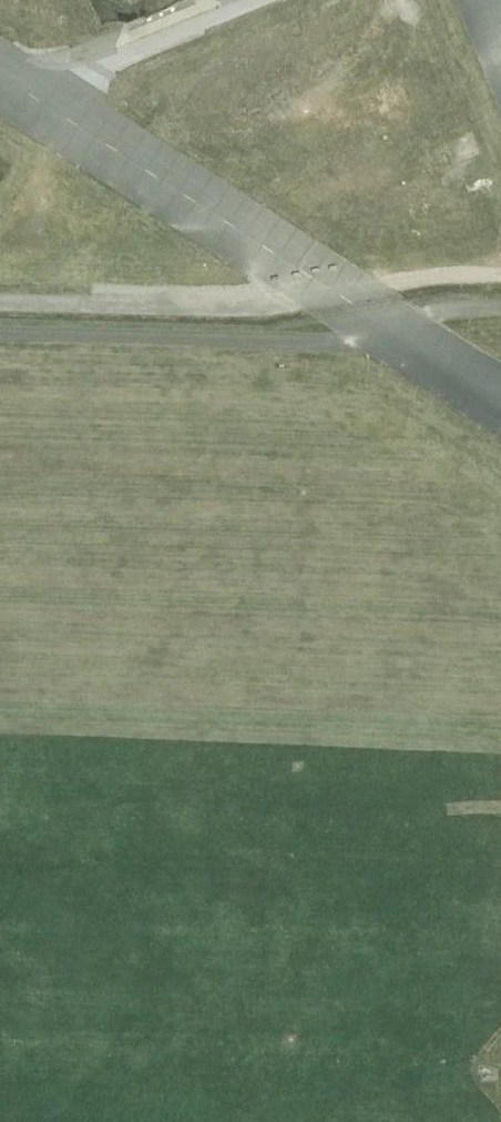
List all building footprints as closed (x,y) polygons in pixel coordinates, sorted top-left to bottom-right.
[(105,24),(162,0),(95,0),(105,24)]
